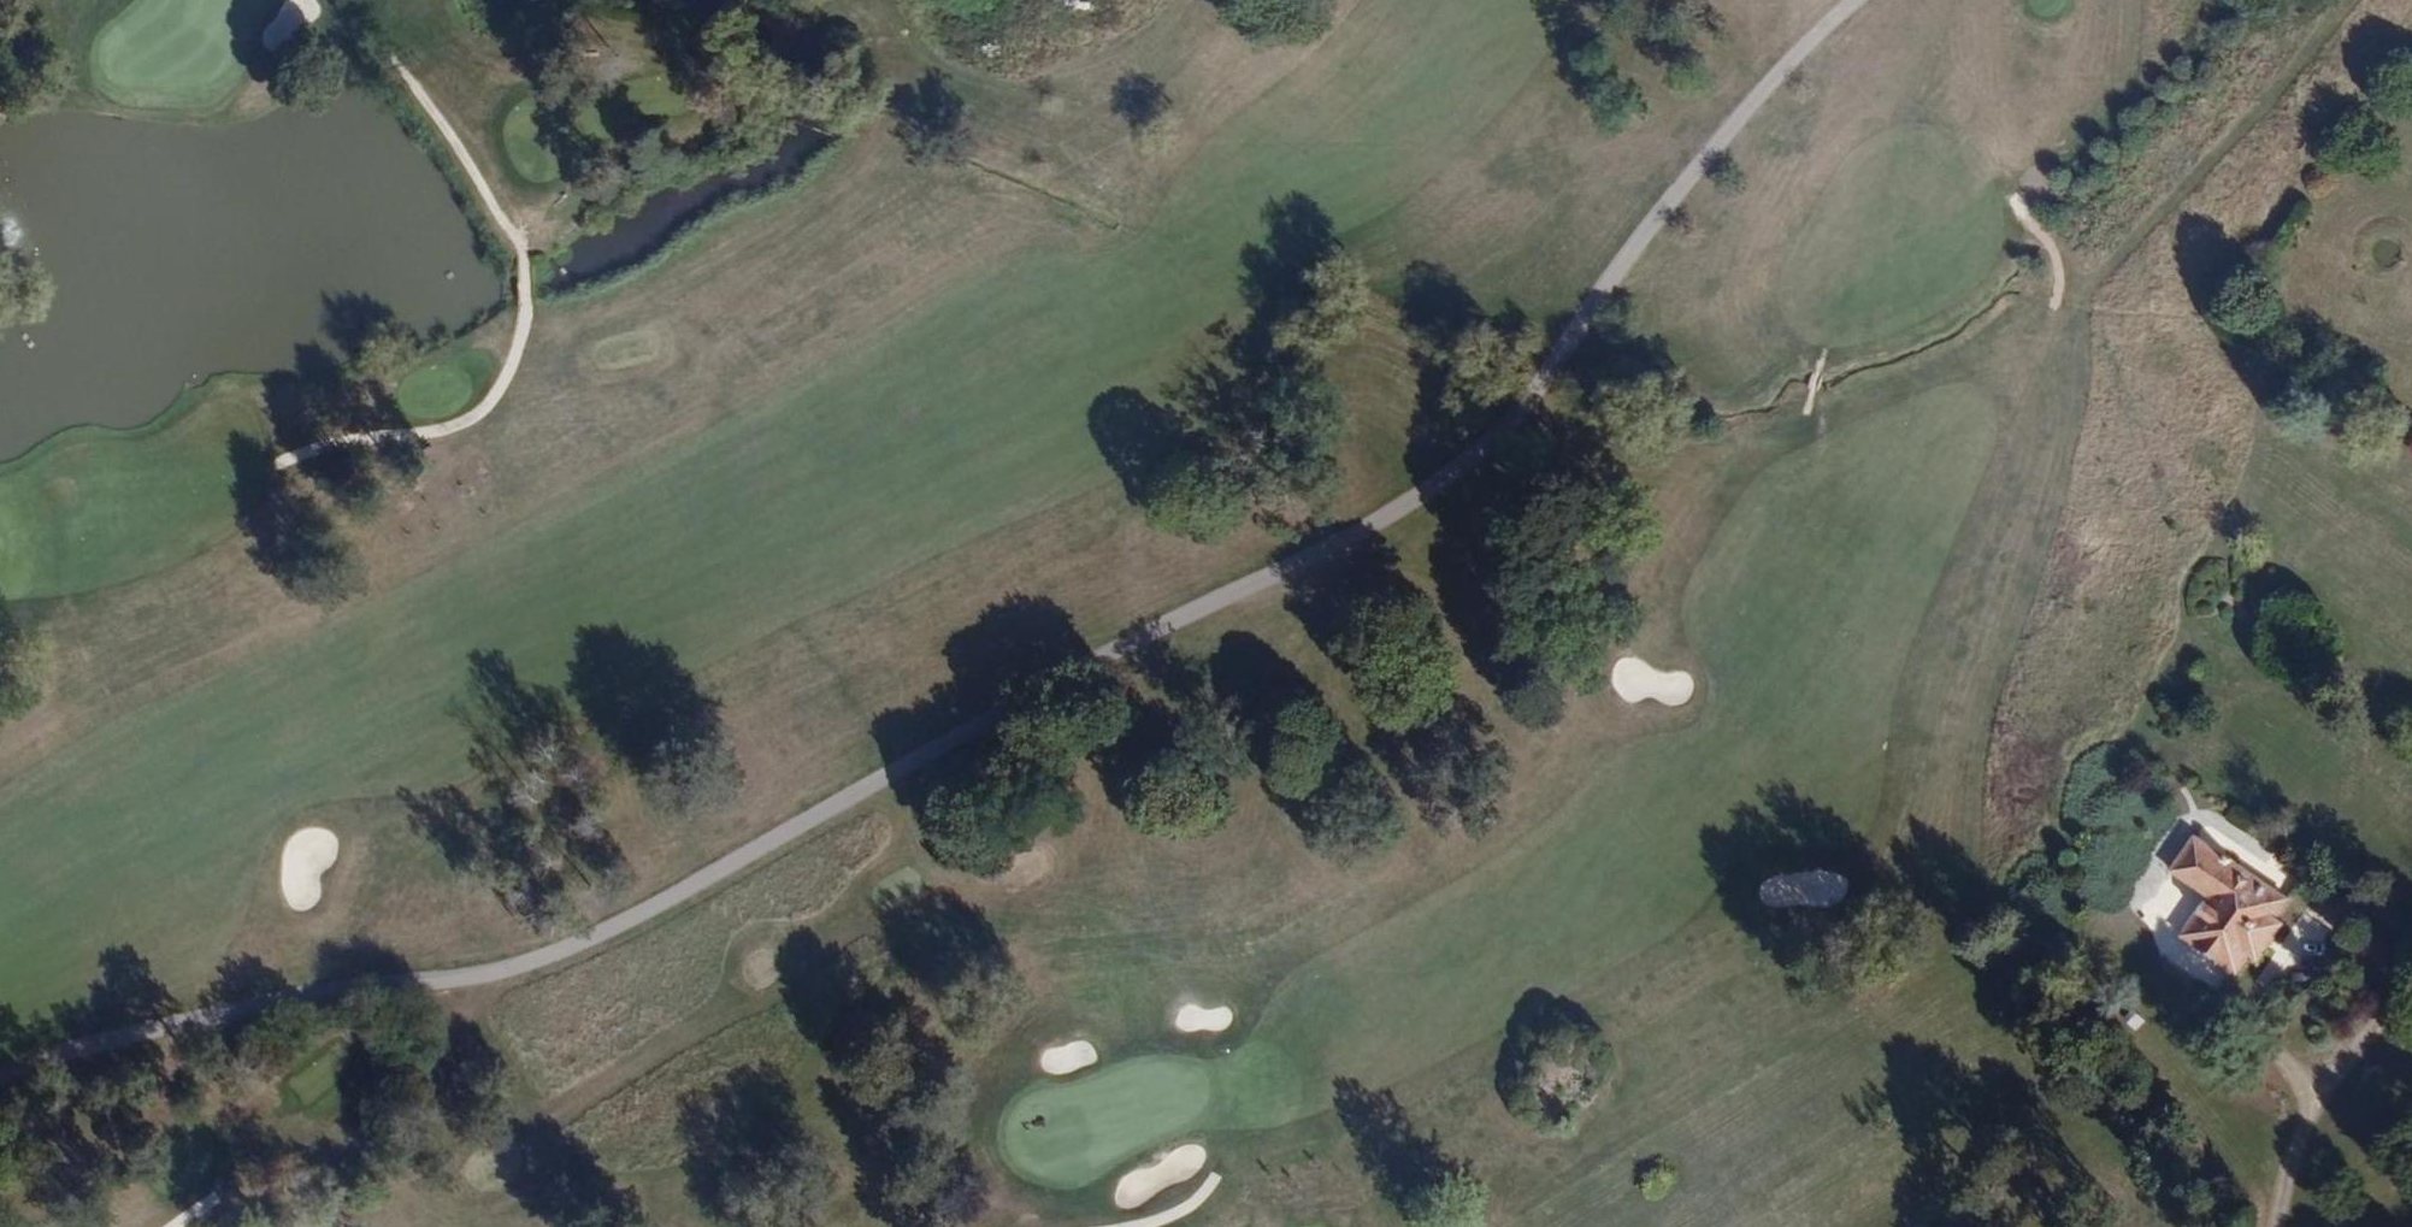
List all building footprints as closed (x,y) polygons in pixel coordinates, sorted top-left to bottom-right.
[(2277,918),(2291,896),(2198,836),(2175,871),(2210,894),(2185,936),(2241,973),(2253,954),(2262,960),(2285,923),(2277,918)] [(2285,948),(2319,958),(2327,929),(2293,919),(2285,948)]
